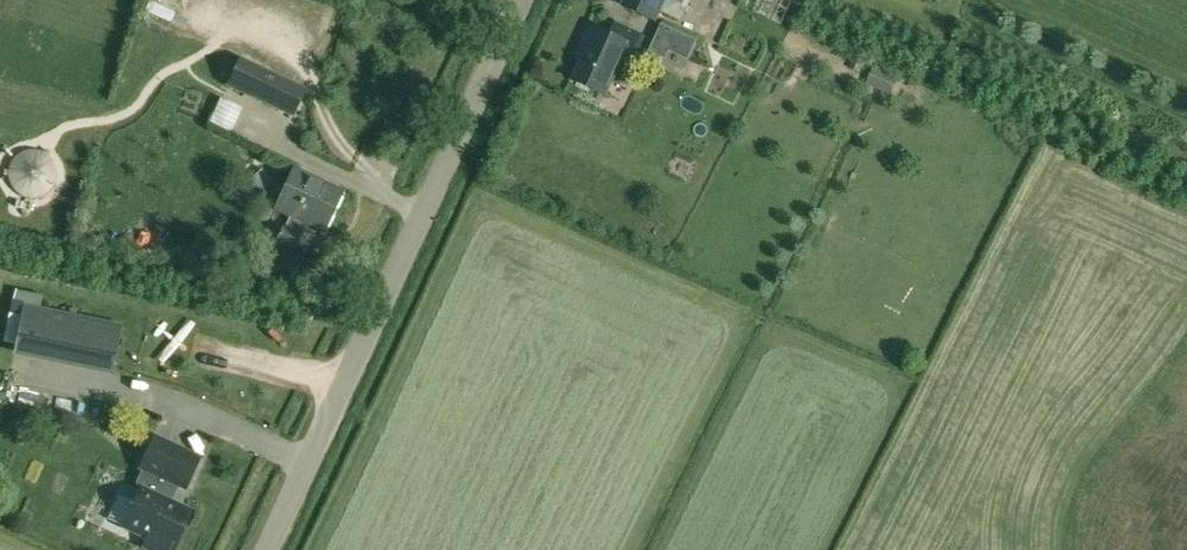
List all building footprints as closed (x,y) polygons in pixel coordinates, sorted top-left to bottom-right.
[(656,23),(666,0),(624,0),(621,7),(656,23)] [(654,42),(671,50),(680,31),(663,22),(654,42)] [(617,25),(612,36),(592,27),(583,48),(588,50),(574,81),(606,95),(628,46),(635,49),(641,36),(617,25)] [(864,60),(856,57),(851,69),(858,72),(864,60)] [(227,89),(291,120),(306,90),(242,59),(227,89)] [(868,85),(892,95),(899,78),(875,68),(868,85)] [(285,228),(301,237),(307,223),(323,231),(342,193),(294,170),(276,209),(291,216),(285,228)] [(294,250),(301,237),(285,228),(282,227),(281,228),(276,240),(276,241),(294,250)] [(121,326),(89,319),(24,306),(15,351),(80,364),(112,371),(121,326)] [(195,308),(161,346),(171,354),(205,316),(195,308)] [(149,549),(168,549),(169,549),(172,549),(174,549),(191,513),(170,503),(178,486),(185,489),(199,459),(154,438),(140,468),(144,470),(137,484),(140,490),(123,527),(147,539),(143,547),(149,549)]
